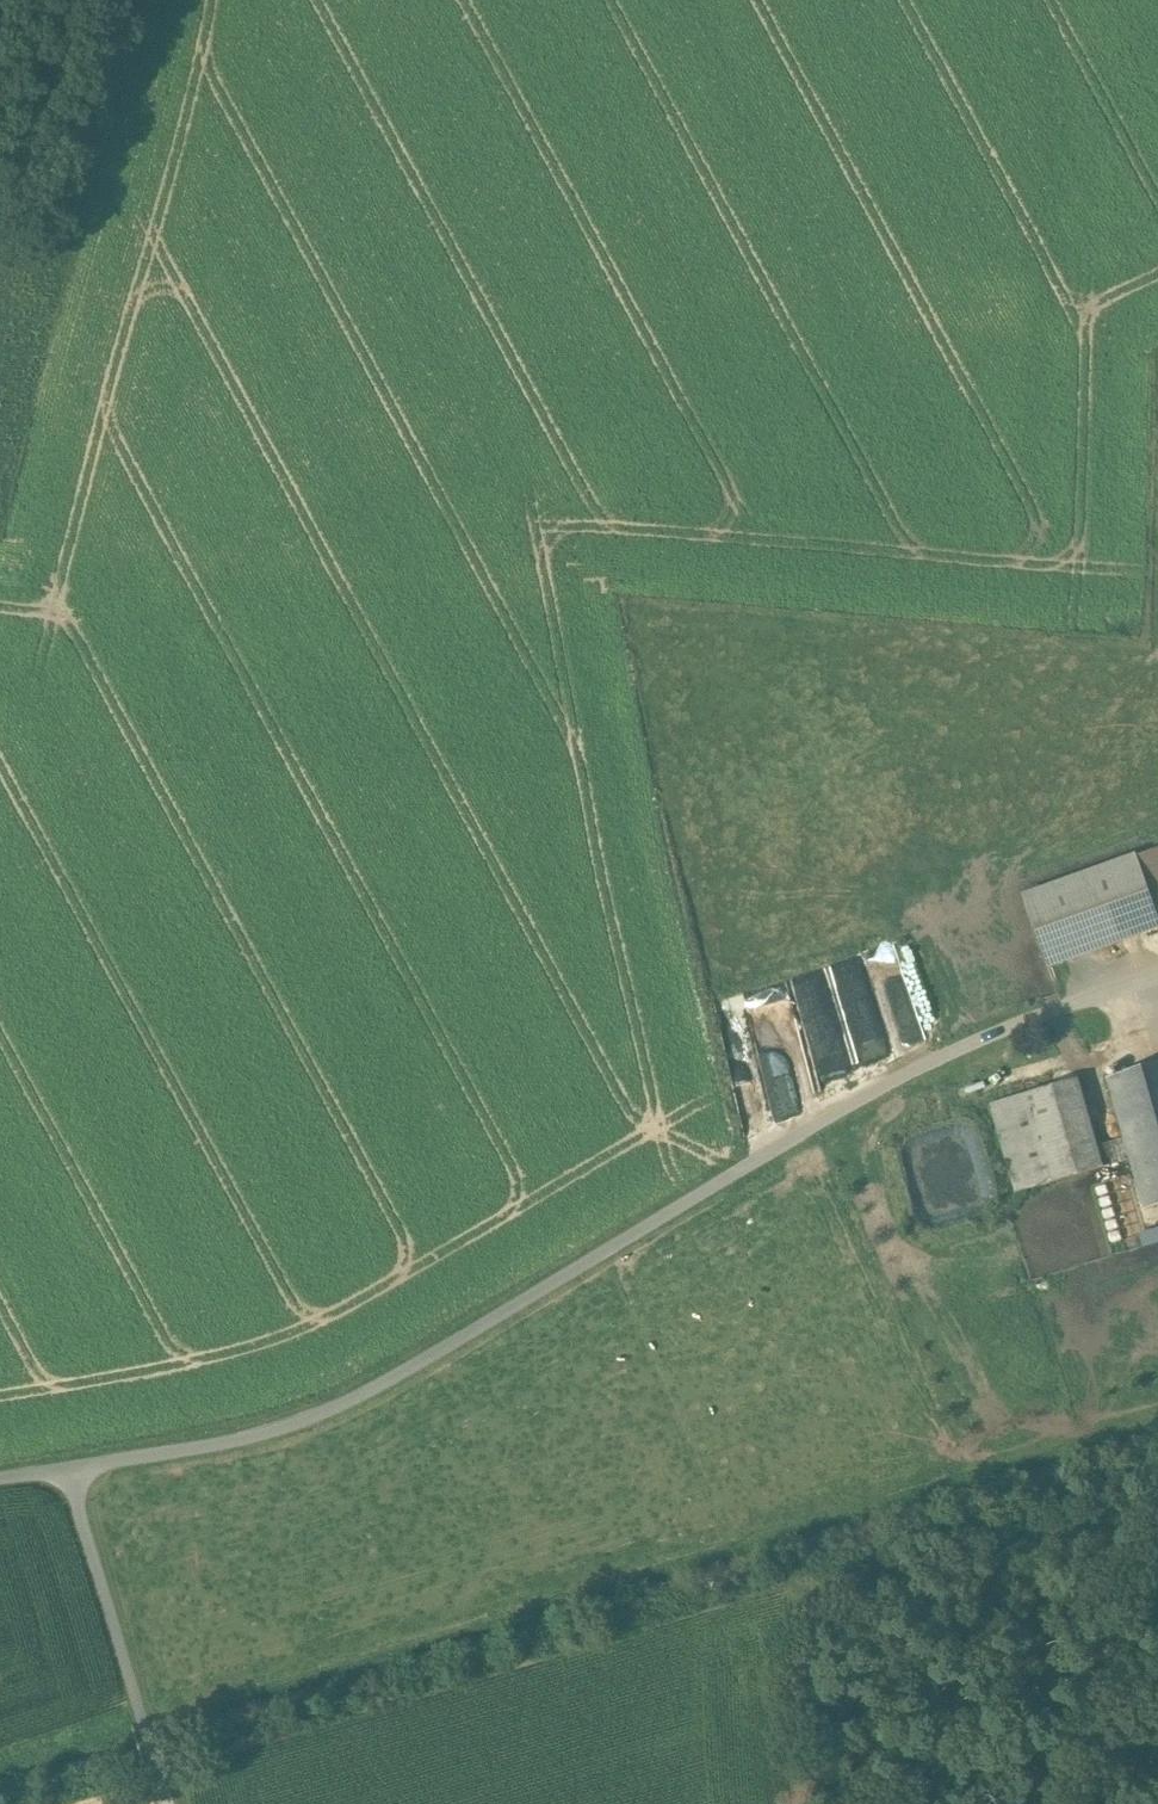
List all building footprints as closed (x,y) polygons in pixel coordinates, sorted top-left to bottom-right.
[(1026,894),(1047,965),(1157,926),(1157,908),(1141,856),(1026,894)] [(1110,1077),(1128,1142),(1132,1158),(1146,1209),(1157,1205),(1157,1063),(1110,1077)] [(1018,1193),(1132,1158),(1128,1142),(1097,1152),(1078,1081),(992,1104),(1018,1193)]
